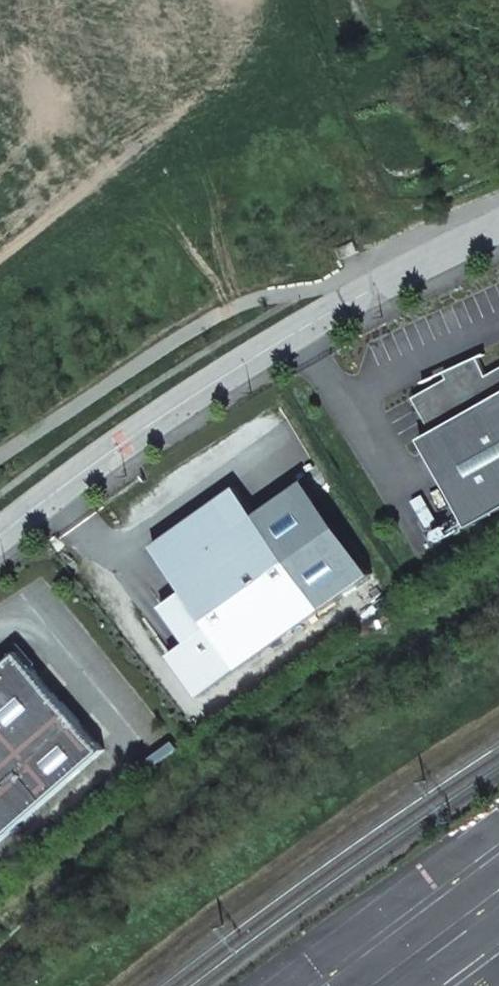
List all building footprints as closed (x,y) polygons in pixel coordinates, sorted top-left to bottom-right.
[(353,241),(336,250),(341,259),(358,251),(353,241)] [(471,527),(498,511),(498,368),(487,375),(477,356),(455,367),(458,372),(448,378),(414,397),(434,432),(421,439),(471,527)] [(445,372),(448,378),(458,372),(455,367),(445,372)] [(237,486),(154,546),(211,625),(170,655),(200,696),(323,608),(237,486)] [(0,667),(0,841),(48,799),(106,748),(19,650),(0,667)]
